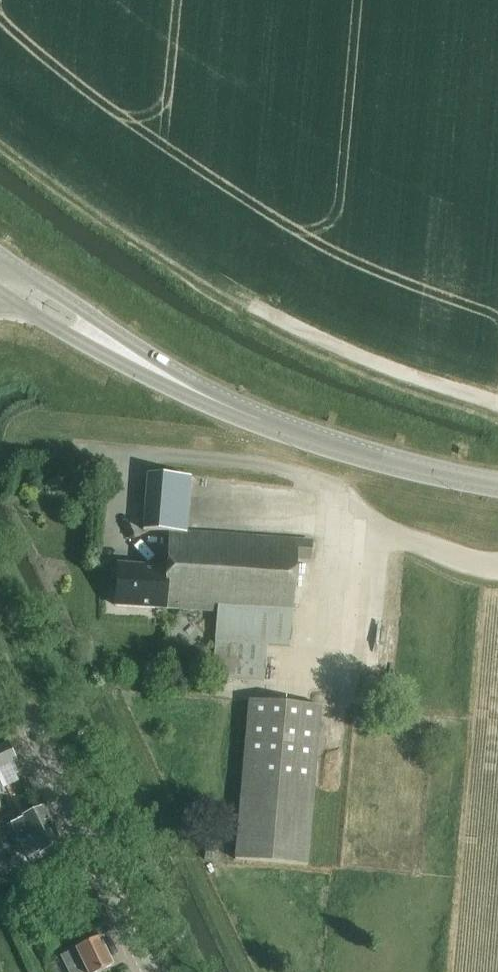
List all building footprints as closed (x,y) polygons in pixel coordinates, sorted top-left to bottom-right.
[(115,606),(165,610),(179,611),(179,602),(218,604),(215,643),(212,678),(264,682),(268,647),(291,648),(297,559),(312,560),(314,542),(188,533),(191,481),(174,480),(174,478),(148,476),(144,531),(171,533),(168,568),(118,564),(115,606)] [(235,860),(307,866),(321,707),(249,700),(235,860)] [(6,792),(5,788),(20,780),(17,775),(20,773),(14,761),(17,760),(8,741),(0,745),(0,795),(6,792)] [(27,860),(41,853),(41,854),(61,844),(44,807),(23,817),(23,818),(10,824),(27,860)] [(114,966),(100,936),(60,955),(69,971),(101,971),(114,966)]
